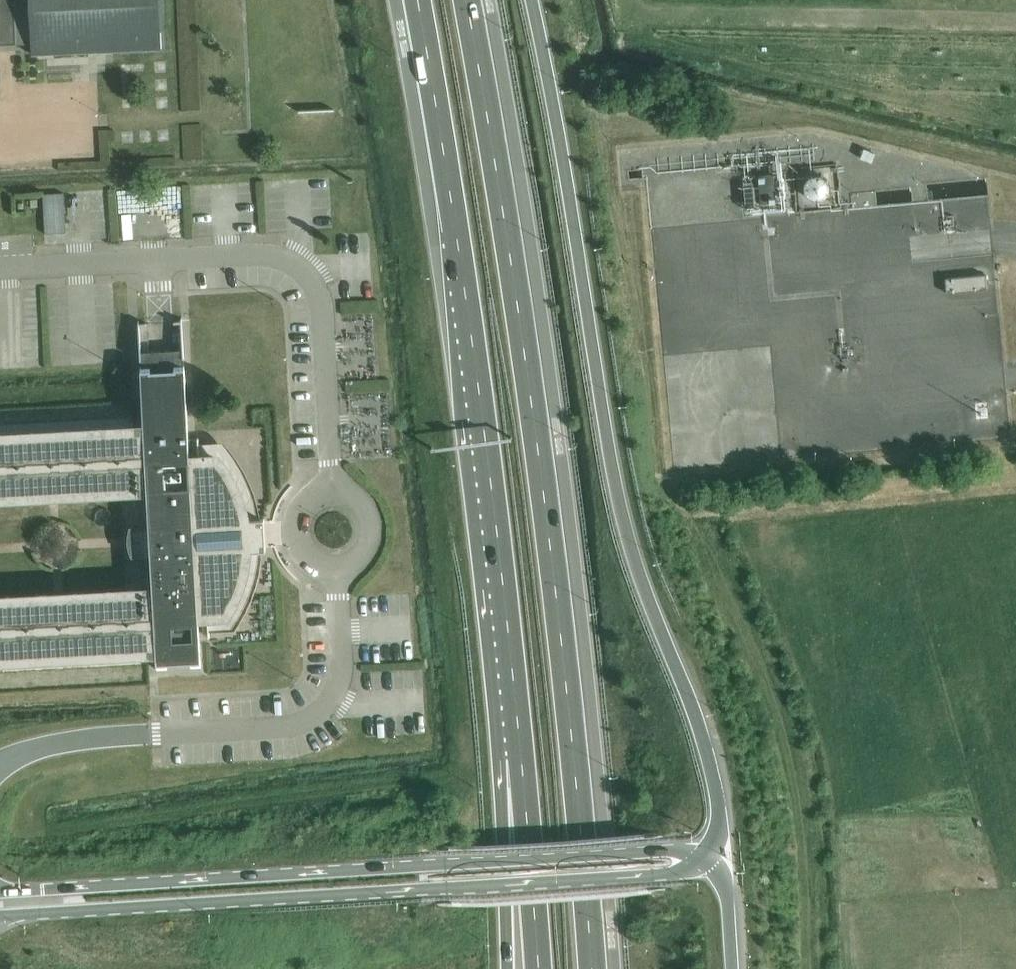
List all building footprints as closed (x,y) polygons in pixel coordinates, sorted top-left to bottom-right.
[(142,49),(162,48),(159,0),(0,0),(0,45),(31,43),(32,54),(51,53),(51,48),(142,44),(142,49)] [(66,193),(46,193),(47,231),(67,230),(66,193)] [(992,226),(989,195),(918,201),(919,214),(928,214),(929,232),(992,226)] [(946,293),(987,289),(986,274),(945,278),(946,293)] [(153,590),(0,599),(0,661),(156,653),(157,671),(167,670),(167,663),(191,662),(191,669),(201,668),(198,617),(207,616),(207,618),(209,618),(209,616),(227,615),(233,618),(233,617),(228,614),(233,604),(237,595),(244,597),(244,596),(238,593),(242,583),(244,573),(251,574),(251,573),(245,572),(247,561),(248,551),(254,551),(254,550),(266,550),(266,546),(261,546),(260,522),(264,522),(264,518),(252,519),(252,518),(246,518),(244,508),(241,498),(247,496),(247,495),(240,497),(236,487),(232,477),(237,474),(237,473),(231,476),(225,467),(219,458),(224,454),(223,453),(218,457),(200,458),(200,457),(199,457),(199,458),(190,459),(182,318),(180,318),(181,321),(174,322),(174,323),(181,323),(182,349),(174,362),(175,370),(151,371),(150,364),(142,364),(140,325),(146,324),(146,323),(139,324),(139,320),(138,320),(144,428),(0,436),(0,498),(147,490),(149,528),(132,529),(131,537),(131,545),(134,553),(151,552),(153,590)]
